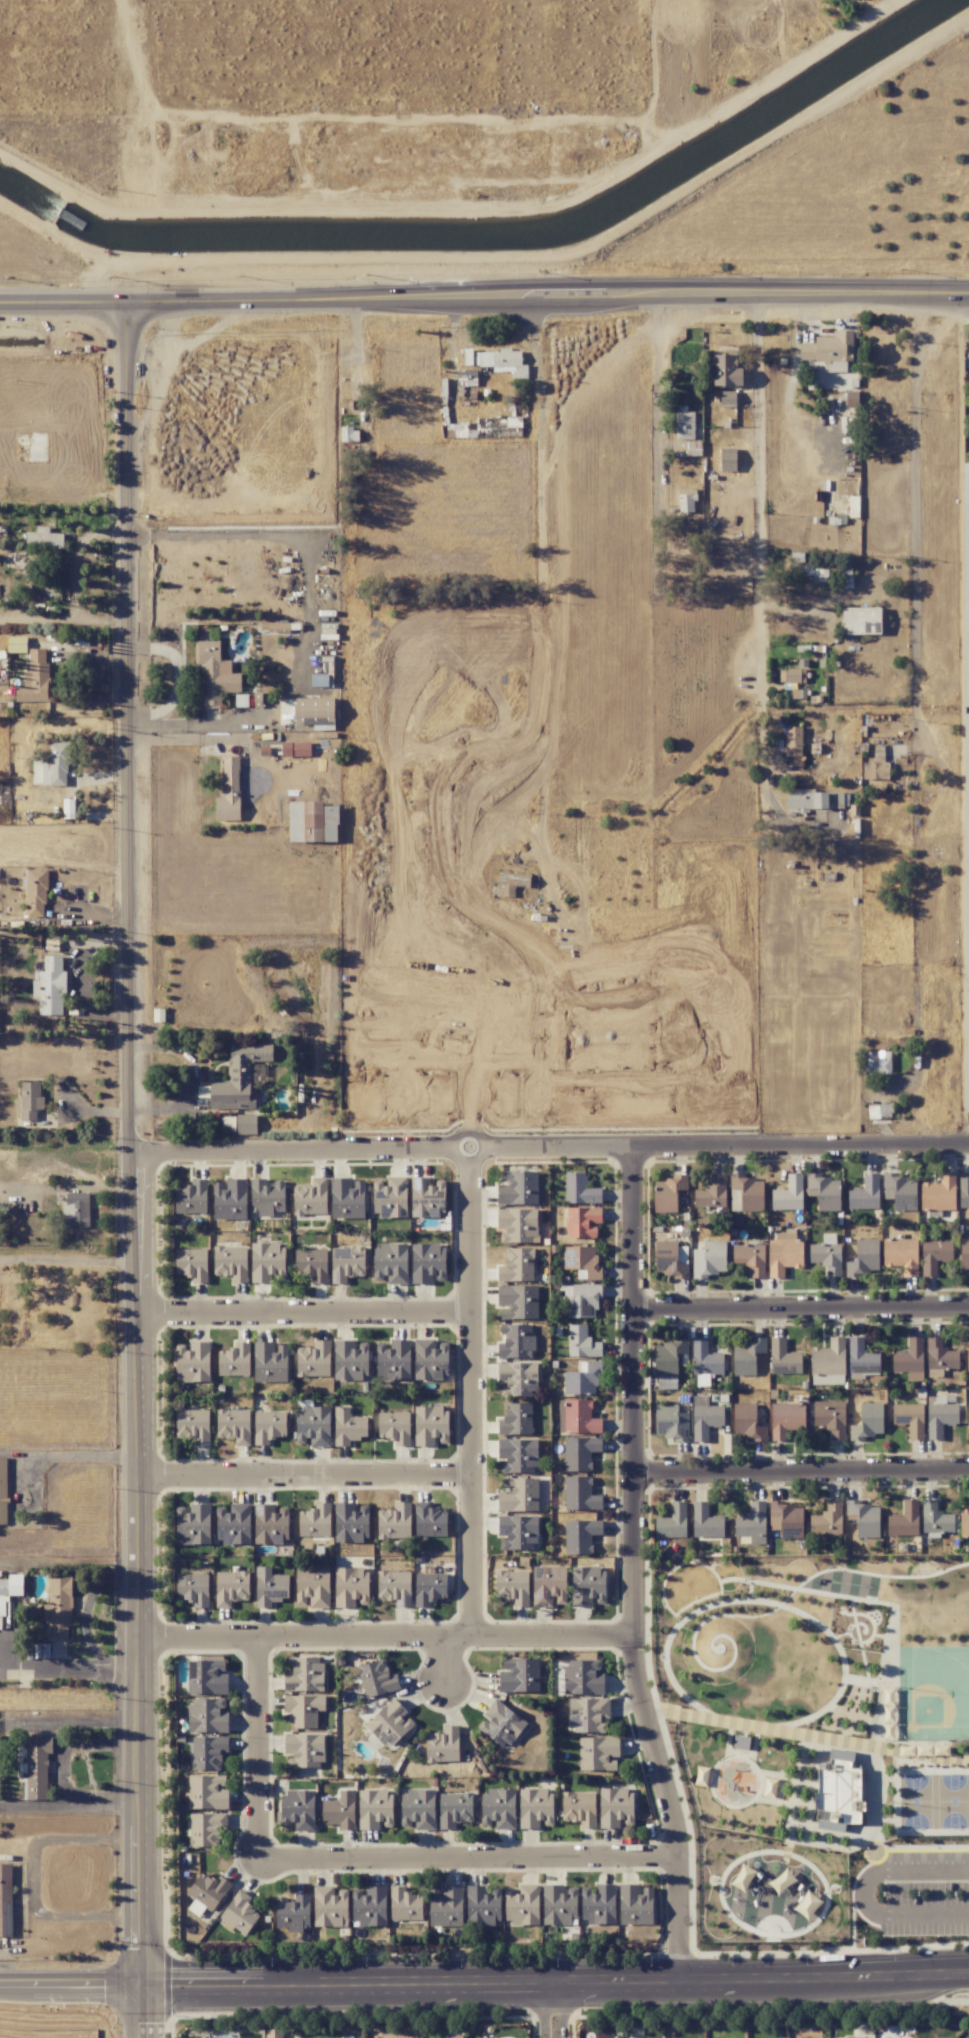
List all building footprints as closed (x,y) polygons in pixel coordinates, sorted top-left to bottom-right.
[(854,330),(833,330),(833,337),(815,337),(815,344),(800,344),(800,361),(830,362),(829,372),(852,372),(852,367),(844,367),(844,361),(854,361),(854,330)] [(527,378),(527,365),(521,365),(521,350),(472,351),(472,348),(463,349),(463,366),(493,366),(493,372),(512,372),(512,378),(527,378)] [(736,355),(713,354),(712,385),(742,386),(743,368),(736,368),(736,355)] [(735,406),(735,391),(720,391),(720,406),(735,406)] [(676,439),(694,439),(694,412),(686,412),(686,405),(676,406),(676,439)] [(340,442),(358,442),(358,428),(340,428),(340,442)] [(736,448),(720,447),(720,472),(736,472),(736,448)] [(679,512),(695,512),(694,489),(678,489),(679,512)] [(49,527),(36,526),(36,532),(26,532),(26,550),(63,551),(63,533),(48,533),(49,527)] [(827,583),(828,569),(792,567),(792,574),(813,575),(813,582),(827,583)] [(881,608),(842,608),(842,634),(880,634),(881,608)] [(268,622),(268,632),(289,631),(289,622),(268,622)] [(220,641),(195,641),(195,665),(203,665),(203,708),(220,708),(220,692),(241,692),(240,673),(231,673),(231,660),(220,660),(220,641)] [(46,649),(29,649),(28,671),(24,671),(23,687),(15,687),(15,701),(49,702),(50,663),(45,663),(46,649)] [(805,669),(779,668),(779,682),(805,683),(805,669)] [(786,756),(802,756),(802,727),(785,727),(786,756)] [(49,785),(68,786),(69,742),(50,742),(49,785)] [(311,756),(310,742),(281,743),(281,757),(311,756)] [(873,763),(863,763),(863,779),(889,779),(889,762),(884,762),(884,745),(873,745),(873,763)] [(222,756),(223,797),(215,798),(216,821),(240,820),(239,756),(222,756)] [(815,789),(787,789),(787,809),(799,809),(848,809),(847,792),(815,793),(815,789)] [(338,806),(323,806),(323,801),(289,801),(289,842),(338,842),(338,806)] [(27,917),(47,916),(47,869),(26,869),(27,917)] [(64,956),(44,956),(44,971),(39,971),(39,980),(32,980),(32,998),(39,998),(39,1015),(64,1015),(64,956)] [(272,1044),(229,1045),(229,1081),(210,1081),(210,1109),(256,1109),(256,1085),(251,1086),(251,1060),(272,1060),(272,1044)] [(891,1051),(864,1052),(865,1075),(891,1075),(891,1051)] [(41,1082),(20,1082),(21,1099),(14,1099),(15,1120),(36,1120),(36,1110),(42,1110),(41,1082)] [(256,1115),(222,1115),(222,1133),(256,1133),(256,1115)] [(497,1184),(497,1204),(537,1205),(537,1172),(501,1171),(501,1184),(497,1184)] [(601,1203),(601,1188),(586,1188),(586,1173),(565,1172),(565,1203),(601,1203)] [(848,1209),(879,1208),(878,1172),(862,1173),(862,1188),(848,1188),(848,1209)] [(956,1209),(955,1172),(940,1172),(940,1183),(920,1183),(921,1210),(956,1209)] [(959,1173),(960,1208),(968,1208),(968,1172),(959,1173)] [(802,1209),(802,1173),(787,1174),(787,1189),(771,1189),(772,1210),(802,1209)] [(817,1211),(840,1211),(839,1178),(821,1179),(821,1173),(807,1173),(807,1196),(817,1196),(817,1211)] [(915,1180),(907,1180),(907,1173),(883,1174),(883,1199),(894,1199),(895,1211),(916,1210),(915,1180)] [(694,1208),(726,1207),(725,1174),(711,1174),(711,1188),(694,1188),(694,1208)] [(763,1179),(745,1179),(745,1174),(730,1174),(731,1212),(764,1211),(763,1179)] [(327,1177),(311,1178),(311,1185),(293,1185),(294,1215),(328,1214),(327,1177)] [(407,1217),(407,1177),(385,1177),(385,1180),(373,1180),(372,1217),(407,1217)] [(445,1215),(445,1180),(433,1180),(433,1177),(411,1177),(411,1216),(445,1215)] [(654,1213),(677,1212),(676,1190),(687,1190),(687,1177),(654,1178),(654,1213)] [(352,1178),(331,1178),(331,1218),(365,1218),(364,1181),(352,1181),(352,1178)] [(175,1214),(207,1213),(206,1179),(191,1179),(191,1187),(175,1187),(175,1214)] [(246,1179),(225,1179),(225,1182),(213,1182),(214,1220),(247,1219),(246,1179)] [(285,1180),(251,1180),(250,1215),(273,1215),(273,1212),(285,1212),(285,1180)] [(90,1227),(89,1193),(63,1194),(64,1228),(90,1227)] [(601,1224),(601,1208),(566,1207),(566,1237),(596,1238),(596,1224),(601,1224)] [(500,1243),(538,1243),(537,1209),(497,1209),(497,1228),(505,1228),(505,1233),(500,1233),(500,1243)] [(803,1268),(802,1240),(796,1240),(795,1233),(775,1233),(775,1240),(768,1240),(769,1278),(784,1278),(784,1268),(803,1268)] [(841,1277),(841,1244),(835,1244),(836,1234),(822,1234),(822,1245),(810,1244),(809,1264),(826,1264),(826,1277),(841,1277)] [(883,1239),(884,1266),(902,1266),(902,1277),(918,1276),(917,1238),(883,1239)] [(961,1274),(968,1274),(968,1238),(960,1238),(961,1274)] [(879,1275),(879,1239),(856,1239),(856,1262),(846,1262),(846,1276),(879,1275)] [(692,1249),(692,1279),(708,1278),(708,1274),(726,1273),(725,1240),(703,1241),(703,1249),(692,1249)] [(922,1276),(937,1276),(937,1262),(952,1262),(952,1240),(921,1241),(922,1276)] [(687,1246),(677,1247),(677,1241),(655,1241),(656,1274),(672,1274),(672,1279),(687,1279),(687,1246)] [(251,1244),(251,1283),(271,1282),(271,1280),(285,1280),(285,1243),(251,1244)] [(411,1284),(431,1284),(431,1276),(436,1276),(436,1281),(446,1281),(445,1243),(411,1244),(411,1284)] [(373,1245),(374,1282),(386,1282),(386,1284),(407,1284),(407,1244),(373,1245)] [(213,1276),(231,1276),(231,1283),(247,1283),(247,1246),(213,1247),(213,1276)] [(364,1246),(331,1247),(332,1284),(346,1283),(346,1277),(365,1276),(364,1246)] [(576,1279),(601,1280),(601,1264),(595,1264),(596,1247),(564,1246),(563,1269),(577,1269),(576,1279)] [(191,1283),(208,1283),(207,1248),(175,1249),(176,1276),(191,1276),(191,1283)] [(533,1282),(533,1248),(504,1248),(504,1265),(497,1265),(497,1281),(533,1282)] [(311,1284),(327,1283),(326,1249),(294,1250),(295,1276),(311,1276),(311,1284)] [(564,1285),(564,1318),(598,1318),(599,1285),(564,1285)] [(537,1286),(497,1286),(497,1307),(500,1307),(500,1319),(537,1319),(537,1286)] [(534,1359),(534,1335),(531,1335),(531,1324),(500,1323),(499,1338),(498,1338),(497,1358),(534,1359)] [(569,1357),(602,1356),(601,1342),(588,1342),(588,1325),(568,1325),(569,1357)] [(923,1336),(907,1336),(907,1351),(892,1351),(892,1372),(907,1373),(907,1380),(922,1381),(923,1336)] [(942,1336),(926,1337),(927,1369),(958,1369),(958,1349),(942,1350),(942,1336)] [(733,1375),(755,1375),(755,1353),(766,1353),(766,1337),(750,1337),(750,1343),(733,1343),(733,1375)] [(811,1347),(811,1384),(821,1384),(821,1376),(843,1376),(843,1337),(829,1337),(829,1347),(811,1347)] [(864,1337),(849,1337),(849,1373),(879,1374),(879,1351),(863,1351),(864,1337)] [(723,1375),(723,1353),(707,1353),(707,1338),(692,1338),(692,1376),(698,1376),(698,1381),(704,1381),(704,1375),(723,1375)] [(786,1338),(770,1338),(771,1374),(802,1373),(801,1352),(786,1352),(786,1338)] [(448,1379),(449,1343),(438,1343),(438,1347),(434,1347),(434,1340),(414,1339),(414,1379),(448,1379)] [(296,1347),(297,1377),(330,1376),(330,1340),(314,1340),(314,1347),(296,1347)] [(356,1340),(334,1340),(334,1380),(367,1381),(368,1343),(356,1343),(356,1340)] [(411,1379),(410,1340),(387,1340),(387,1342),(375,1343),(376,1380),(411,1379)] [(678,1376),(677,1354),(688,1353),(687,1341),(654,1342),(655,1377),(678,1376)] [(210,1342),(187,1342),(187,1345),(175,1345),(176,1381),(210,1381),(210,1342)] [(218,1376),(250,1375),(249,1342),(231,1342),(231,1350),(218,1350),(218,1376)] [(288,1382),(287,1345),(275,1345),(275,1342),(253,1342),(254,1382),(288,1382)] [(600,1361),(579,1362),(579,1372),(563,1372),(564,1395),(595,1394),(595,1386),(600,1385),(600,1361)] [(497,1363),(498,1385),(500,1385),(501,1396),(538,1396),(537,1362),(497,1363)] [(724,1406),(708,1406),(708,1396),(693,1396),(692,1442),(708,1442),(708,1427),(723,1427),(724,1406)] [(946,1396),(927,1397),(928,1440),(944,1440),(943,1425),(958,1425),(958,1404),(946,1404),(946,1396)] [(591,1400),(565,1399),(564,1433),(601,1433),(602,1418),(591,1418),(591,1400)] [(813,1427),(830,1428),(830,1440),(845,1440),(845,1402),(813,1401),(813,1427)] [(532,1403),(505,1403),(506,1420),(498,1420),(498,1435),(532,1435),(532,1403)] [(733,1404),(734,1437),(745,1437),(745,1442),(766,1441),(766,1426),(756,1426),(755,1403),(733,1404)] [(786,1441),(787,1431),(804,1432),(805,1404),(772,1403),(771,1441),(786,1441)] [(883,1437),(882,1403),(860,1403),(860,1425),(850,1426),(850,1438),(883,1437)] [(655,1404),(655,1437),(673,1437),(673,1442),(688,1442),(689,1413),(678,1412),(678,1404),(655,1404)] [(908,1440),(924,1440),(923,1404),(892,1405),(893,1424),(907,1424),(908,1440)] [(334,1446),(350,1446),(349,1439),(367,1438),(367,1416),(350,1417),(350,1405),(333,1406),(334,1446)] [(330,1406),(303,1406),(303,1412),(295,1412),(295,1444),(308,1443),(308,1447),(330,1447),(330,1406)] [(436,1446),(436,1443),(448,1443),(448,1407),(414,1408),(415,1446),(436,1446)] [(209,1409),(176,1409),(176,1439),(193,1439),(193,1446),(210,1445),(209,1409)] [(250,1410),(217,1410),(217,1439),(235,1439),(234,1446),(250,1446),(250,1410)] [(254,1445),(270,1445),(270,1438),(286,1438),(286,1411),(254,1411),(254,1445)] [(378,1412),(377,1438),(394,1438),(394,1446),(409,1446),(410,1413),(378,1412)] [(564,1438),(565,1471),(591,1471),(591,1452),(601,1452),(601,1437),(564,1438)] [(498,1439),(498,1461),(501,1461),(501,1472),(538,1472),(538,1439),(498,1439)] [(602,1510),(602,1496),(591,1496),(591,1476),(564,1476),(565,1510),(602,1510)] [(538,1512),(538,1478),(501,1478),(501,1490),(498,1490),(498,1511),(538,1512)] [(887,1536),(918,1535),(917,1499),(902,1499),(902,1514),(887,1515),(887,1536)] [(954,1532),(954,1512),(937,1513),(937,1499),(922,1500),(923,1533),(954,1532)] [(809,1514),(810,1535),(842,1534),(841,1500),(826,1501),(827,1514),(809,1514)] [(879,1538),(879,1506),(861,1506),(861,1500),(846,1500),(846,1519),(856,1519),(857,1538),(879,1538)] [(415,1501),(415,1536),(447,1535),(446,1509),(433,1509),(432,1501),(415,1501)] [(655,1537),(686,1537),(686,1501),(670,1501),(670,1517),(655,1517),(655,1537)] [(724,1537),(723,1516),(708,1516),(707,1501),(692,1501),(692,1537),(724,1537)] [(765,1501),(750,1501),(750,1516),(734,1516),(734,1537),(749,1537),(749,1544),(764,1545),(765,1501)] [(299,1510),(298,1536),(330,1537),(331,1503),(314,1502),(314,1510),(299,1510)] [(335,1543),(363,1543),(363,1539),(368,1540),(369,1506),(357,1505),(357,1503),(335,1502),(335,1543)] [(410,1502),(395,1502),(395,1509),(377,1509),(378,1539),(411,1538),(410,1502)] [(217,1537),(224,1537),(224,1545),(251,1544),(250,1503),(228,1504),(228,1507),(216,1507),(217,1537)] [(254,1542),(288,1543),(289,1507),(276,1506),(277,1504),(255,1503),(254,1542)] [(802,1538),(802,1503),(769,1503),(769,1530),(782,1530),(782,1538),(802,1538)] [(210,1504),(188,1504),(188,1507),(176,1507),(176,1543),(209,1544),(210,1504)] [(960,1510),(960,1538),(968,1538),(968,1509),(960,1510)] [(538,1543),(538,1515),(498,1516),(498,1538),(501,1538),(501,1550),(533,1550),(533,1543),(538,1543)] [(565,1521),(565,1555),(592,1554),(591,1535),(602,1534),(602,1521),(565,1521)] [(554,1607),(554,1604),(566,1604),(566,1566),(533,1567),(533,1607),(554,1607)] [(288,1574),(271,1575),(271,1567),(255,1567),(256,1607),(271,1607),(271,1600),(289,1600),(288,1574)] [(329,1568),(296,1567),(295,1605),(309,1605),(309,1608),(329,1608),(329,1568)] [(415,1573),(415,1607),(429,1607),(429,1600),(446,1600),(446,1574),(433,1573),(433,1567),(424,1567),(424,1573),(415,1573)] [(572,1607),(593,1607),(593,1602),(605,1603),(605,1567),(572,1567),(572,1607)] [(335,1607),(356,1607),(356,1605),(369,1604),(368,1568),(334,1569),(335,1607)] [(513,1607),(528,1607),(529,1571),(495,1570),(494,1600),(513,1600),(513,1607)] [(216,1571),(216,1608),(232,1608),(232,1601),(249,1601),(249,1572),(216,1571)] [(377,1600),(396,1600),(396,1607),(410,1607),(411,1571),(378,1571),(377,1600)] [(9,1574),(9,1580),(0,1579),(0,1616),(6,1616),(6,1595),(23,1596),(23,1575),(9,1574)] [(176,1574),(177,1601),(193,1601),(193,1608),(209,1608),(208,1574),(176,1574)] [(48,1578),(49,1604),(43,1604),(43,1623),(49,1623),(49,1641),(71,1640),(70,1578),(48,1578)] [(283,1691),(323,1691),(323,1658),(286,1657),(286,1667),(292,1667),(292,1672),(284,1672),(283,1691)] [(539,1658),(502,1659),(502,1671),(499,1671),(499,1692),(539,1692),(539,1658)] [(364,1698),(400,1690),(396,1673),(388,1675),(385,1659),(357,1666),(364,1698)] [(604,1694),(603,1672),(601,1672),(601,1660),(564,1661),(564,1695),(604,1694)] [(317,1728),(317,1711),(325,1711),(325,1695),(283,1696),(284,1711),(291,1711),(291,1728),(317,1728)] [(365,1724),(390,1753),(410,1735),(407,1731),(415,1724),(408,1716),(409,1714),(394,1698),(365,1724)] [(526,1722),(495,1698),(481,1716),(484,1718),(477,1728),(506,1750),(526,1722)] [(609,1720),(609,1698),(569,1699),(570,1733),(605,1732),(605,1720),(609,1720)] [(228,1733),(228,1710),(226,1710),(226,1699),(189,1699),(189,1733),(228,1733)] [(458,1725),(443,1726),(443,1733),(425,1733),(426,1763),(459,1762),(458,1725)] [(284,1755),(287,1755),(287,1767),(323,1768),(324,1734),(284,1733),(284,1755)] [(748,1749),(749,1737),(734,1735),(733,1748),(748,1749)] [(192,1736),(191,1770),(221,1771),(222,1752),(228,1752),(228,1737),(192,1736)] [(26,1800),(47,1800),(47,1753),(52,1753),(52,1737),(26,1737),(26,1800)] [(579,1738),(579,1771),(615,1770),(615,1758),(619,1758),(619,1737),(579,1738)] [(853,1751),(830,1750),(829,1759),(852,1760),(853,1751)] [(706,1787),(709,1768),(698,1766),(694,1785),(706,1787)] [(225,1776),(188,1776),(187,1809),(228,1809),(228,1788),(225,1788),(225,1776)] [(763,1796),(775,1798),(777,1779),(765,1778),(763,1796)] [(598,1789),(599,1829),(619,1828),(619,1824),(634,1824),(633,1788),(598,1789)] [(515,1790),(482,1789),(481,1826),(491,1827),(491,1821),(496,1821),(496,1829),(514,1830),(515,1790)] [(553,1789),(519,1790),(520,1829),(542,1828),(541,1826),(554,1825),(553,1789)] [(314,1790),(281,1790),(282,1828),(290,1828),(290,1823),(295,1823),(295,1831),(315,1831),(314,1790)] [(322,1800),(322,1823),(339,1823),(339,1830),(354,1830),(355,1790),(339,1790),(339,1801),(322,1800)] [(359,1830),(381,1830),(381,1827),(393,1827),(392,1790),(358,1790),(359,1830)] [(413,1830),(435,1830),(435,1791),(401,1790),(400,1827),(413,1827),(413,1830)] [(595,1793),(562,1792),(562,1822),(580,1822),(580,1828),(595,1828),(595,1793)] [(438,1793),(439,1830),(454,1829),(454,1822),(473,1822),(472,1793),(438,1793)] [(189,1814),(190,1848),(218,1847),(217,1830),(227,1830),(227,1813),(189,1814)] [(11,1864),(0,1864),(0,1937),(12,1936),(11,1864)] [(732,1886),(746,1892),(754,1870),(741,1865),(732,1886)] [(187,1893),(194,1899),(187,1909),(198,1916),(204,1907),(212,1912),(231,1884),(217,1874),(212,1881),(201,1873),(187,1893)] [(505,1926),(539,1925),(538,1884),(517,1885),(517,1888),(504,1888),(505,1926)] [(615,1923),(614,1884),(593,1884),(593,1887),(581,1887),(582,1924),(615,1923)] [(422,1920),(422,1893),(408,1894),(408,1885),(390,1885),(390,1920),(422,1920)] [(462,1885),(441,1886),(441,1889),(430,1889),(431,1927),(463,1926),(462,1885)] [(500,1888),(488,1888),(488,1886),(467,1885),(466,1925),(499,1926),(500,1888)] [(543,1885),(542,1923),(577,1924),(577,1888),(563,1888),(563,1885),(543,1885)] [(652,1925),(653,1885),(620,1885),(619,1925),(652,1925)] [(352,1921),(359,1921),(359,1927),(386,1926),(385,1886),(363,1887),(363,1889),(352,1889),(352,1921)] [(245,1936),(260,1915),(249,1907),(254,1899),(239,1889),(217,1921),(232,1931),(233,1929),(245,1936)] [(807,1919),(821,1902),(808,1891),(794,1908),(807,1919)] [(276,1899),(276,1928),(287,1928),(287,1931),(309,1931),(309,1894),(292,1894),(292,1899),(276,1899)]
